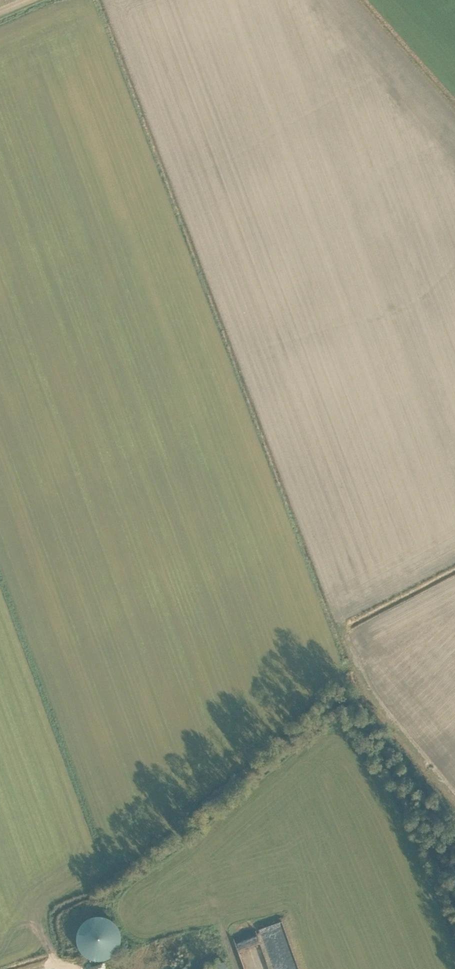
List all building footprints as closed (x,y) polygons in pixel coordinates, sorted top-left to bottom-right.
[(104,916),(98,916),(92,916),(87,919),(83,922),(79,926),(77,932),(76,937),(76,943),(78,948),(81,953),(85,957),(90,959),(96,961),(102,960),(107,959),(112,956),(116,952),(119,947),(121,942),(121,936),(120,931),(117,926),(114,922),(109,918),(104,916)] [(264,938),(275,936),(275,934),(285,932),(283,922),(262,927),(264,938)] [(265,947),(246,954),(250,965),(269,959),(265,947)] [(224,961),(200,968),(227,968),(224,961)]
